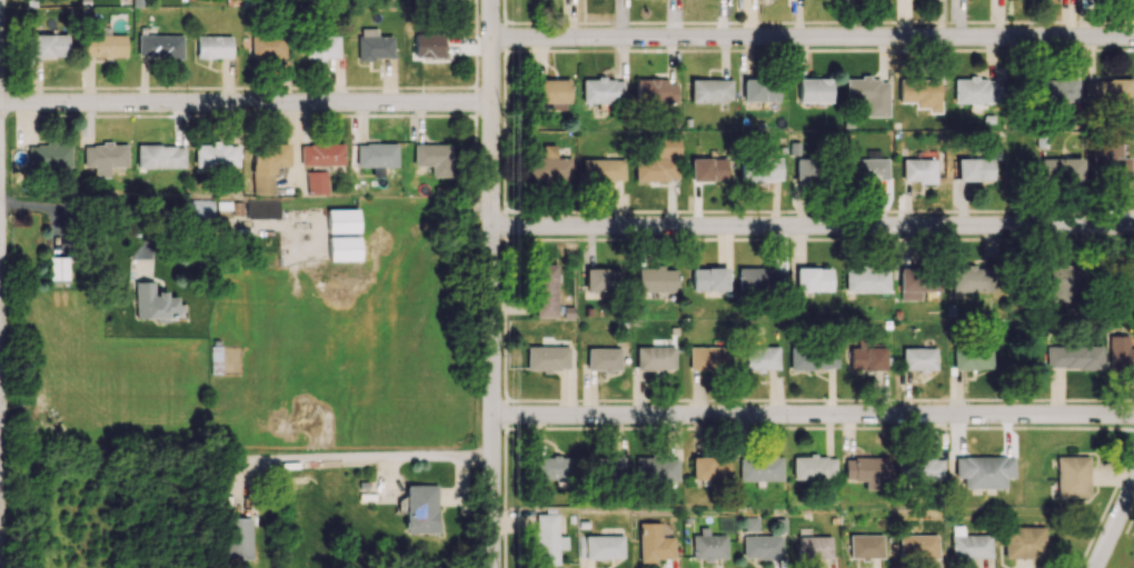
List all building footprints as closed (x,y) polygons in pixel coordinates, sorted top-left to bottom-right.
[(85,57),(125,57),(125,34),(109,35),(109,28),(85,28),(85,57)] [(392,59),(392,36),(377,36),(377,28),(358,28),(358,59),(392,59)] [(27,58),(68,57),(67,34),(27,34),(27,58)] [(182,35),(137,34),(137,57),(181,58),(182,35)] [(231,35),(195,36),(196,58),(231,58),(231,35)] [(284,58),(285,36),(247,35),(246,48),(251,48),(251,58),(284,58)] [(443,35),(414,35),(414,57),(443,57),(443,35)] [(339,37),(302,36),(302,58),(338,58),(339,37)] [(678,83),(668,84),(667,78),(635,79),(635,104),(679,103),(678,83)] [(887,117),(888,79),(846,78),(845,99),(865,100),(865,117),(887,117)] [(953,79),(954,103),(969,102),(969,109),(980,109),(980,103),(996,103),(995,78),(953,79)] [(1076,78),(1034,79),(1034,108),(1077,106),(1076,78)] [(569,79),(536,79),(536,105),(570,105),(569,79)] [(582,103),(623,102),(623,79),(581,79),(582,103)] [(731,79),(690,79),(690,101),(731,102),(731,79)] [(742,79),(741,101),(778,102),(778,80),(742,79)] [(830,102),(831,79),(798,79),(798,102),(830,102)] [(898,102),(914,102),(914,108),(928,108),(928,113),(940,113),(940,80),(898,79),(898,102)] [(1130,79),(1083,80),(1084,107),(1130,106),(1130,79)] [(635,180),(678,181),(679,140),(652,139),(652,156),(635,156),(635,180)] [(1129,179),(1130,157),(1122,157),(1123,143),(1093,142),(1092,178),(1129,179)] [(71,168),(70,143),(28,145),(29,170),(71,168)] [(288,144),(253,143),(252,194),(273,195),(274,166),(288,166),(288,144)] [(343,165),(342,143),(299,144),(300,166),(343,165)] [(355,144),(356,167),(371,167),(371,177),(382,176),(382,167),(396,167),(395,143),(355,144)] [(450,143),(413,144),(414,167),(430,167),(431,177),(451,177),(450,143)] [(109,177),(108,167),(127,167),(126,144),(83,144),(83,167),(93,167),(93,178),(109,177)] [(195,144),(194,166),(238,167),(238,145),(195,144)] [(571,158),(556,158),(555,144),(542,145),(543,158),(527,158),(528,181),(571,180),(571,158)] [(184,168),(184,146),(136,145),(136,168),(184,168)] [(782,158),(742,157),(741,181),(781,181),(782,158)] [(691,181),(727,180),(726,158),(690,159),(691,181)] [(795,181),(812,181),(812,159),(795,158),(795,181)] [(888,182),(888,158),(850,159),(851,183),(888,182)] [(978,158),(977,180),(992,180),(993,159),(978,158)] [(1083,158),(1041,158),(1040,179),(1082,180),(1083,158)] [(624,159),(582,159),(582,182),(625,182),(624,159)] [(902,181),(929,182),(929,159),(902,159),(902,181)] [(326,171),(306,171),(306,195),(326,194),(326,171)] [(214,216),(214,200),(187,200),(187,217),(214,216)] [(358,232),(357,209),(327,209),(327,233),(358,232)] [(358,260),(357,236),(327,237),(327,261),(358,260)] [(67,280),(67,257),(49,257),(49,280),(67,280)] [(534,316),(557,317),(557,265),(535,264),(534,316)] [(1067,302),(1067,289),(1081,289),(1081,266),(1046,267),(1047,302),(1067,302)] [(726,267),(691,268),(691,291),(727,291),(726,267)] [(845,291),(888,292),(888,268),(845,267),(845,291)] [(951,291),(992,292),(993,268),(952,267),(951,291)] [(584,290),(620,291),(620,269),(584,268),(584,290)] [(676,292),(676,268),(636,269),(637,293),(676,292)] [(737,290),(785,291),(785,269),(737,268),(737,290)] [(831,291),(831,268),(795,268),(795,290),(831,291)] [(920,299),(919,292),(938,291),(938,271),(898,272),(899,300),(920,299)] [(135,320),(166,319),(166,317),(178,317),(177,297),(166,297),(166,292),(153,292),(153,281),(134,281),(135,320)] [(1133,369),(1133,348),(1128,348),(1128,336),(1108,336),(1109,370),(1133,369)] [(953,346),(953,369),(992,368),(991,345),(953,346)] [(569,371),(569,347),(526,346),(525,370),(569,371)] [(675,346),(636,346),(636,370),(675,369),(675,346)] [(689,370),(727,369),(727,346),(689,347),(689,370)] [(778,346),(744,347),(745,371),(778,371),(778,346)] [(838,346),(790,346),(790,370),(838,369),(838,346)] [(1101,369),(1101,346),(1046,346),(1045,368),(1101,369)] [(621,348),(587,347),(587,370),(620,370),(621,348)] [(885,347),(849,348),(849,370),(886,370),(885,347)] [(902,370),(936,370),(936,348),(902,348),(902,370)] [(622,456),(591,456),(590,480),(621,480),(622,456)] [(792,479),(836,479),(835,456),(792,457),(792,479)] [(1013,456),(954,457),(955,479),(963,479),(963,489),(1004,488),(1004,478),(1013,478),(1013,456)] [(1088,456),(1056,457),(1057,497),(1088,496),(1088,456)] [(677,457),(634,458),(635,485),(678,483),(677,457)] [(691,479),(726,479),(727,457),(691,457),(691,479)] [(782,458),(738,457),(738,480),(781,481),(782,458)] [(844,481),(864,482),(864,490),(876,490),(876,480),(889,480),(889,458),(844,457),(844,481)] [(943,480),(943,459),(896,458),(896,479),(943,480)] [(437,485),(405,485),(404,532),(436,533),(437,485)] [(558,536),(557,514),(534,514),(535,566),(558,565),(558,549),(567,549),(566,536),(558,536)] [(251,518),(227,517),(226,558),(251,559),(251,518)] [(673,560),(673,537),(660,537),(660,523),(638,523),(638,561),(673,560)] [(992,534),(965,535),(965,526),(952,526),(953,558),(992,557),(992,534)] [(1045,527),(1004,526),(1003,557),(1044,559),(1045,527)] [(691,560),(726,559),(726,534),(708,534),(708,528),(699,528),(700,535),(691,535),(691,560)] [(900,535),(901,558),(939,556),(938,534),(900,535)] [(623,535),(579,536),(579,549),(583,549),(584,559),(623,558),(623,535)] [(781,535),(742,536),(742,559),(781,558),(781,535)] [(883,535),(850,535),(850,559),(883,559),(883,535)] [(831,536),(797,537),(797,558),(832,558),(831,536)]
